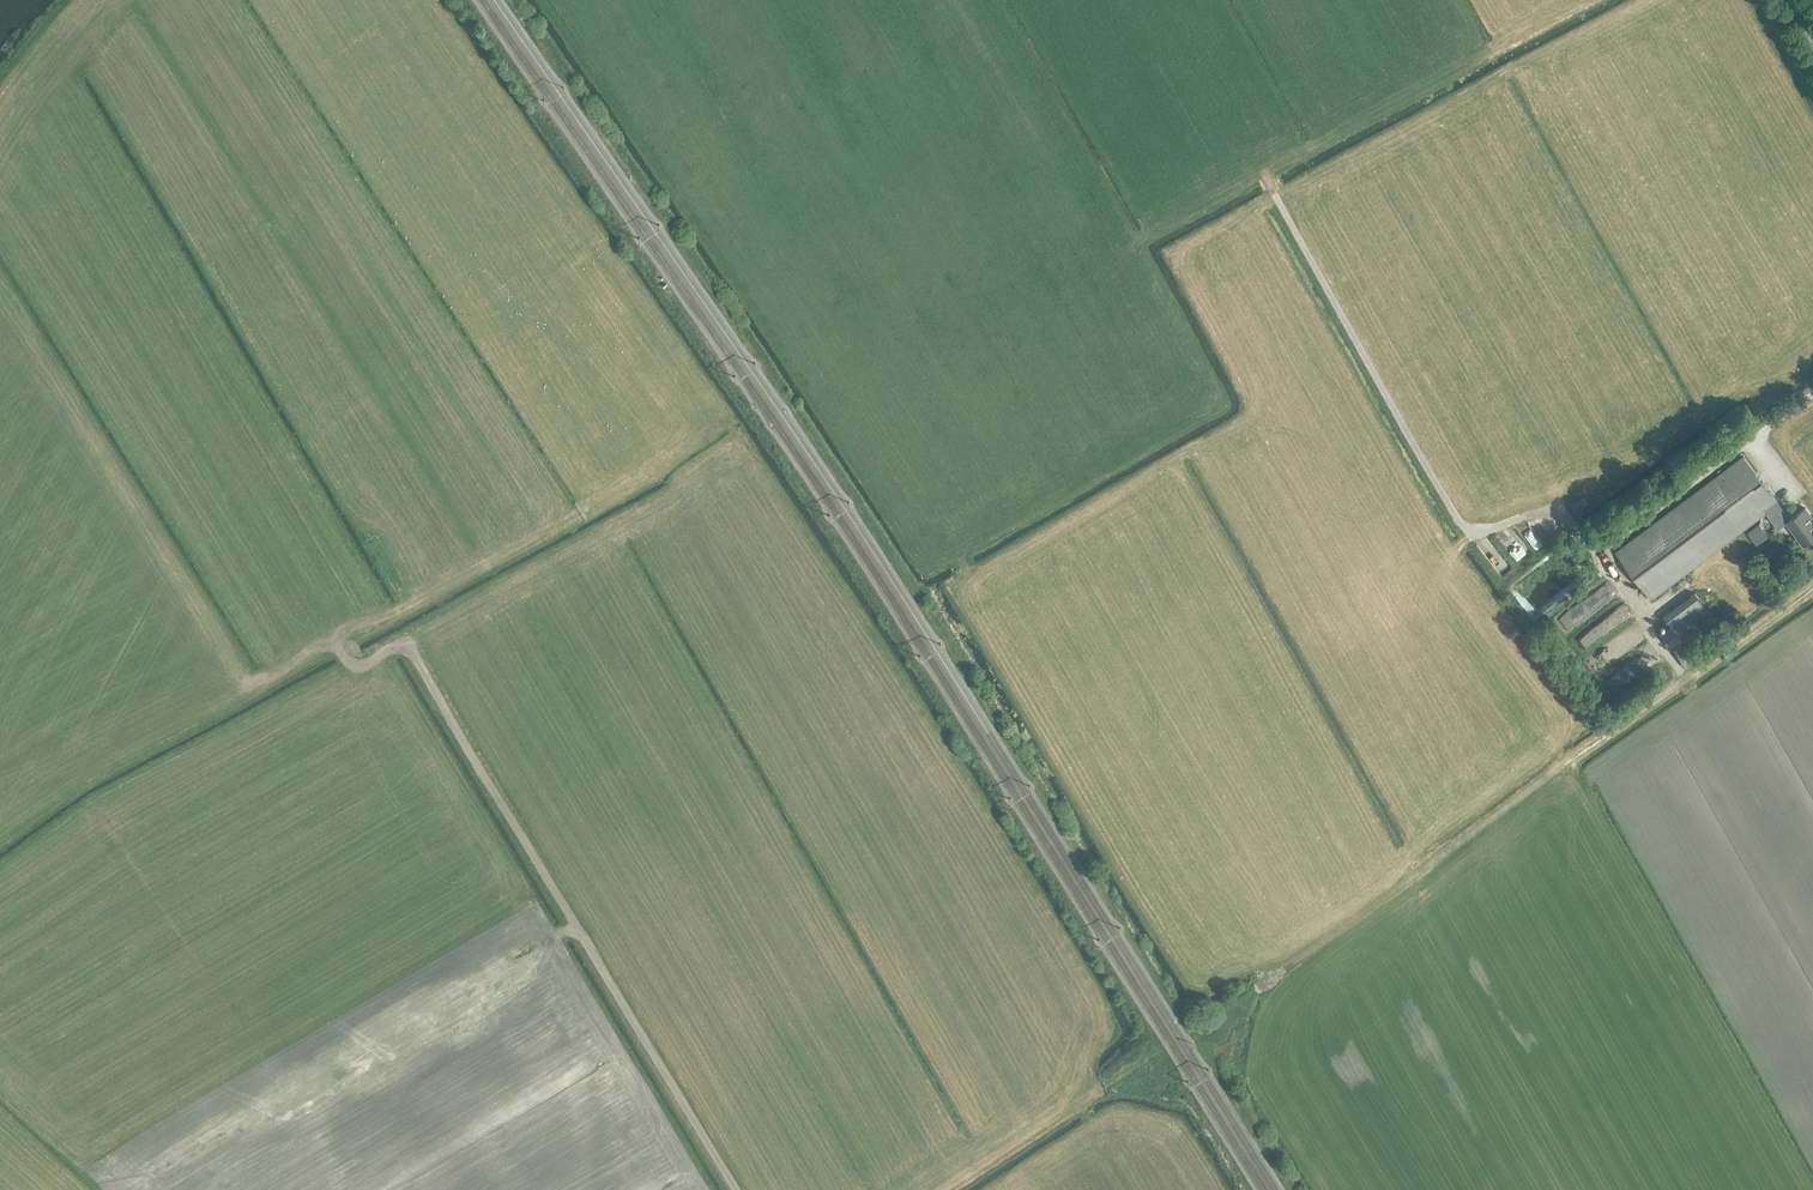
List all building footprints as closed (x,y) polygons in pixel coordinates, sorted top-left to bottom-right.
[(1779,504),(1743,456),(1616,552),(1651,599),(1766,513),(1779,504)] [(1779,504),(1766,513),(1778,529),(1786,522),(1804,546),(1812,539),(1812,520),(1810,517),(1811,516),(1805,508),(1790,519),(1779,504)] [(1664,616),(1671,625),(1659,634),(1670,649),(1672,648),(1681,660),(1697,648),(1687,634),(1712,616),(1694,593),(1664,616)] [(1697,648),(1681,660),(1686,667),(1703,655),(1697,648)]
